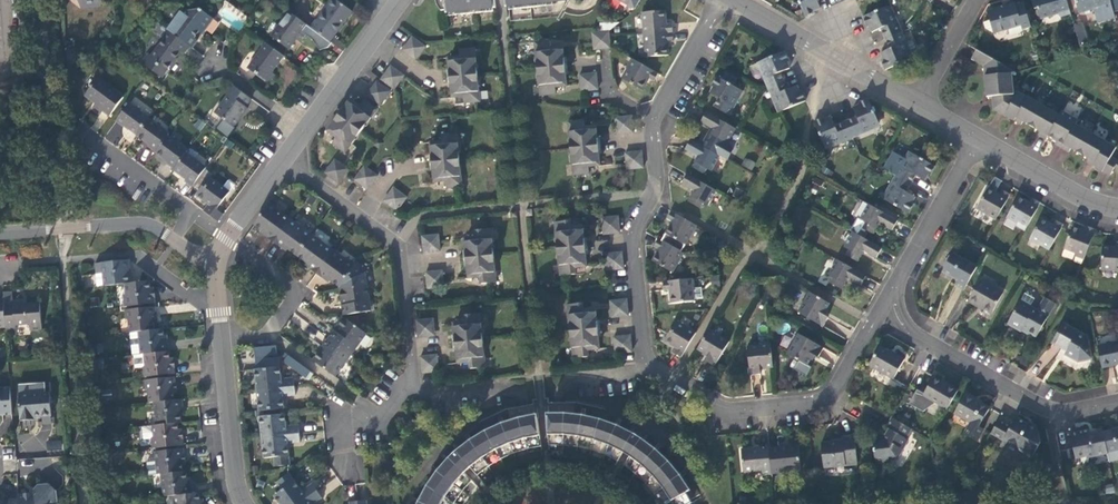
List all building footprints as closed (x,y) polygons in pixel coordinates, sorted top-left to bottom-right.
[(311,28),(330,42),(333,37),(352,12),(341,4),(336,0),(333,0),(318,21),(317,20),(311,28)] [(497,7),(496,0),(438,0),(439,4),(441,7),(443,10),(447,10),(447,12),(464,11),(464,14),(481,13),(480,9),(497,7)] [(509,9),(525,8),(525,11),(542,10),(542,6),(570,3),(572,0),(508,0),(509,9)] [(805,17),(810,15),(815,13),(814,11),(820,8),(817,0),(798,0),(805,17)] [(1071,14),(1067,0),(1032,0),(1035,9),(1038,8),(1041,19),(1060,14),(1061,17),(1071,14)] [(1113,9),(1110,0),(1075,0),(1079,14),(1102,7),(1103,11),(1113,9)] [(1022,30),(1031,28),(1024,4),(1016,6),(1015,3),(987,11),(989,20),(982,22),(984,29),(993,34),(1021,26),(1022,30)] [(881,29),(885,40),(901,33),(893,14),(891,14),(888,7),(864,17),(868,27),(869,27),(872,33),(881,29)] [(172,22),(167,30),(188,46),(189,47),(195,39),(194,38),(199,32),(201,34),(204,30),(213,18),(200,9),(186,11),(184,14),(183,13),(175,24),(172,22)] [(643,13),(645,36),(674,33),(673,23),(665,24),(665,20),(667,20),(667,15),(666,10),(643,13)] [(304,33),(309,26),(290,12),(272,37),(288,49),(292,44),(296,38),(301,42),(306,34),(304,33)] [(183,53),(188,46),(167,30),(157,22),(151,29),(164,38),(151,56),(148,53),(142,62),(161,76),(171,63),(180,50),(183,53)] [(1083,24),(1074,26),(1080,46),(1089,43),(1083,24)] [(594,33),(595,49),(611,48),(611,47),(610,38),(609,32),(602,32),(594,33)] [(675,42),(674,33),(645,36),(647,57),(670,55),(670,50),(670,47),(667,47),(667,42),(675,42)] [(883,59),(881,60),(885,71),(910,60),(906,52),(909,51),(905,43),(901,33),(885,40),(890,50),(881,53),(883,59)] [(426,46),(425,45),(411,35),(401,49),(416,60),(426,46)] [(347,47),(333,37),(330,42),(343,52),(347,47)] [(535,43),(540,96),(556,95),(555,84),(567,83),(566,75),(564,58),(564,50),(552,51),(551,41),(535,43)] [(905,43),(909,51),(915,49),(912,41),(905,43)] [(269,72),(282,54),(266,43),(258,55),(248,69),(266,82),(272,74),(269,72)] [(481,102),(475,48),(459,50),(460,61),(449,62),(449,67),(451,90),(452,95),(463,94),(464,104),(481,102)] [(972,59),(978,62),(983,54),(977,50),(972,59)] [(786,63),(788,62),(786,57),(784,52),(760,62),(763,70),(761,71),(768,88),(784,82),(780,73),(789,69),(786,63)] [(1013,71),(983,54),(978,62),(985,66),(986,73),(987,88),(988,97),(993,96),(994,109),(1000,112),(1008,116),(1016,121),(1023,125),(1025,122),(1038,130),(1042,132),(1041,135),(1048,139),(1050,137),(1054,139),(1059,142),(1057,145),(1071,153),(1073,150),(1076,152),(1090,160),(1089,163),(1092,165),(1106,172),(1112,175),(1115,169),(1117,163),(1117,160),(1113,157),(1117,147),(1096,136),(1077,124),(1079,120),(1063,111),(1061,116),(1019,92),(1017,95),(1015,94),(1013,71)] [(654,82),(659,74),(633,59),(622,79),(643,91),(646,86),(648,83),(646,82),(648,78),(654,82)] [(404,75),(390,65),(380,79),(393,89),(404,75)] [(583,91),(585,91),(599,89),(597,73),(581,75),(583,91)] [(733,87),(737,80),(726,74),(722,81),(733,87)] [(123,96),(97,77),(84,95),(89,99),(94,103),(92,106),(100,113),(102,110),(108,115),(123,96)] [(722,81),(717,78),(712,88),(714,89),(710,94),(719,99),(714,108),(729,116),(739,100),(736,98),(740,91),(733,87),(722,81)] [(390,91),(378,82),(376,81),(366,95),(380,105),(390,91)] [(781,112),(782,112),(806,102),(804,97),(801,92),(799,93),(796,87),(787,91),(784,82),(768,88),(775,105),(778,104),(781,112)] [(245,107),(251,99),(234,87),(224,100),(215,113),(234,127),(247,108),(245,107)] [(345,153),(377,110),(364,100),(358,109),(348,102),(344,108),(334,121),(328,128),(338,135),(332,143),(345,153)] [(876,122),(867,100),(862,102),(858,104),(859,105),(853,108),(857,117),(845,123),(851,136),(870,128),(869,125),(876,122)] [(149,119),(129,104),(116,121),(122,126),(123,125),(125,127),(129,130),(129,129),(137,135),(149,119)] [(727,144),(735,129),(706,113),(701,122),(714,129),(711,135),(708,140),(706,139),(701,146),(719,157),(727,161),(732,151),(731,146),(727,144)] [(634,133),(632,117),(616,118),(618,135),(634,133)] [(832,143),(851,136),(845,123),(835,127),(831,117),(825,120),(824,118),(821,120),(814,122),(824,144),(831,141),(832,143)] [(146,146),(155,152),(167,136),(169,134),(149,119),(137,135),(136,136),(143,141),(148,144),(146,146)] [(569,122),(574,176),(590,175),(589,164),(601,163),(600,156),(598,137),(598,130),(586,131),(585,120),(569,122)] [(462,188),(457,134),(441,135),(442,146),(430,147),(431,156),(432,172),(433,180),(445,179),(446,189),(462,188)] [(187,152),(167,136),(155,152),(161,156),(160,158),(162,160),(165,162),(166,164),(174,170),(186,153),(187,152)] [(383,143),(377,139),(373,145),(379,149),(383,143)] [(711,172),(719,157),(701,146),(691,140),(686,150),(698,157),(695,162),(692,168),(703,175),(706,169),(711,172)] [(628,170),(629,170),(645,169),(643,152),(626,154),(628,170)] [(206,168),(186,153),(174,170),(173,170),(181,176),(185,179),(184,181),(192,186),(205,170),(206,168)] [(494,161),(502,160),(501,153),(493,154),(494,161)] [(905,160),(896,177),(911,185),(915,177),(925,182),(928,176),(931,177),(936,168),(912,154),(908,162),(905,160)] [(745,157),(741,165),(752,170),(755,162),(745,157)] [(347,170),(334,160),(324,173),(337,183),(347,170)] [(377,176),(367,169),(364,167),(355,181),(368,190),(377,176)] [(207,204),(202,210),(218,222),(223,215),(216,210),(228,192),(208,177),(210,174),(205,170),(192,186),(198,191),(195,195),(199,199),(207,204)] [(708,207),(716,191),(688,175),(682,185),(695,192),(692,197),(689,203),(700,209),(703,204),(708,207)] [(906,193),(911,185),(896,177),(887,193),(889,194),(886,201),(909,214),(914,206),(912,205),(915,198),(906,193)] [(990,185),(987,190),(994,194),(1001,182),(994,178),(990,185)] [(406,198),(393,188),(383,201),(396,211),(406,198)] [(977,210),(996,220),(1009,196),(1001,191),(998,196),(994,194),(987,190),(977,210)] [(1017,226),(1025,231),(1040,204),(1033,199),(1030,205),(1024,202),(1018,198),(1008,218),(1018,223),(1017,226)] [(268,238),(274,243),(291,220),(270,204),(255,225),(262,231),(269,236),(268,238)] [(892,231),(897,221),(868,205),(860,220),(864,223),(861,228),(873,234),(877,228),(879,224),(892,231)] [(681,253),(685,246),(696,226),(671,212),(666,220),(673,224),(671,227),(669,227),(665,235),(661,242),(681,253)] [(621,234),(619,218),(608,219),(603,220),(604,236),(621,234)] [(288,249),(298,257),(313,236),(291,220),(274,243),(282,248),(283,246),(288,249)] [(1030,240),(1049,250),(1063,226),(1055,222),(1052,227),(1047,224),(1041,220),(1030,240)] [(555,224),(561,277),(577,275),(576,266),(588,265),(587,258),(585,239),(584,231),(573,232),(572,222),(555,224)] [(1075,256),(1084,259),(1095,231),(1087,228),(1085,233),(1079,231),(1073,228),(1065,249),(1076,253),(1075,256)] [(496,284),(491,230),(475,232),(476,242),(464,243),(465,251),(467,267),(468,277),(479,275),(480,285),(496,284)] [(876,258),(881,249),(853,233),(844,248),(848,251),(846,256),(857,262),(861,256),(863,251),(876,258)] [(438,235),(421,237),(422,254),(439,252),(438,235)] [(310,269),(317,274),(334,251),(313,236),(298,257),(305,262),(312,267),(310,269)] [(672,273),(683,254),(681,253),(661,242),(657,240),(653,248),(660,252),(658,255),(656,256),(652,263),(672,273)] [(1117,270),(1117,243),(1117,248),(1110,248),(1104,247),(1103,269),(1117,270)] [(330,280),(339,287),(355,267),(334,251),(317,274),(323,279),(325,277),(330,280)] [(608,271),(612,271),(624,269),(623,254),(606,255),(608,271)] [(955,285),(964,290),(977,268),(953,254),(943,272),(958,280),(955,285)] [(861,286),(866,277),(837,261),(828,276),(833,279),(830,284),(842,290),(845,285),(848,279),(861,286)] [(104,287),(105,287),(124,286),(129,285),(128,277),(127,271),(130,271),(129,262),(102,265),(103,275),(95,275),(97,288),(104,287)] [(341,300),(344,316),(344,317),(371,313),(365,273),(359,264),(355,267),(339,287),(340,290),(341,300)] [(94,265),(95,275),(103,275),(102,265),(94,265)] [(442,272),(424,274),(426,290),(443,288),(442,272)] [(692,300),(690,280),(662,283),(663,292),(669,291),(670,295),(669,297),(670,305),(692,302),(692,300)] [(1003,295),(979,282),(968,302),(977,307),(977,306),(983,309),(993,314),(1003,295)] [(122,298),(123,308),(155,305),(154,295),(150,296),(149,289),(149,283),(129,285),(124,286),(125,298),(122,298)] [(691,290),(692,300),(700,299),(699,289),(691,290)] [(16,290),(6,291),(7,298),(7,303),(16,303),(16,300),(16,290)] [(825,311),(829,304),(809,293),(797,313),(823,327),(828,318),(823,315),(825,311)] [(1037,339),(1055,306),(1045,300),(1038,312),(1031,308),(1035,301),(1026,295),(1009,325),(1022,333),(1023,331),(1037,339)] [(9,325),(7,303),(7,298),(0,298),(0,326),(9,325)] [(16,303),(7,303),(9,325),(9,332),(20,332),(19,323),(33,322),(33,329),(45,328),(43,301),(32,302),(28,302),(27,299),(16,300),(16,303)] [(627,301),(611,302),(613,320),(629,318),(627,301)] [(568,307),(573,360),(590,358),(589,349),(601,347),(600,339),(598,322),(598,314),(586,315),(585,305),(568,307)] [(127,321),(129,334),(154,332),(153,325),(153,319),(156,318),(155,309),(124,312),(125,321),(127,321)] [(486,368),(480,313),(464,314),(465,321),(450,323),(451,335),(453,354),(455,364),(466,363),(468,370),(486,368)] [(433,318),(415,320),(417,338),(435,336),(433,318)] [(338,329),(330,340),(351,356),(367,334),(345,319),(338,329)] [(673,354),(681,359),(696,334),(677,323),(665,343),(670,345),(673,347),(674,346),(677,348),(673,354)] [(1064,324),(1054,343),(1068,351),(1066,355),(1078,361),(1092,358),(1088,337),(1064,324)] [(163,339),(162,331),(154,332),(129,334),(131,357),(133,356),(143,355),(168,353),(167,344),(163,344),(163,339)] [(729,343),(709,332),(697,351),(703,355),(708,358),(705,363),(714,368),(729,343)] [(512,342),(520,342),(519,334),(512,335),(512,342)] [(823,349),(798,335),(787,355),(807,366),(810,360),(813,355),(818,358),(823,349)] [(616,356),(621,356),(621,355),(633,353),(631,337),(615,339),(616,356)] [(330,340),(314,361),(336,378),(351,356),(330,340)] [(1098,347),(1102,368),(1116,365),(1117,365),(1117,343),(1098,347)] [(764,369),(773,368),(771,345),(747,348),(750,377),(761,376),(760,370),(764,369)] [(894,379),(905,360),(896,355),(895,357),(880,348),(870,366),(874,368),(869,377),(894,391),(899,382),(894,379)] [(143,369),(144,379),(175,376),(174,367),(170,367),(170,360),(169,353),(168,353),(143,355),(133,356),(134,370),(143,369)] [(419,356),(421,373),(438,372),(436,354),(419,356)] [(306,378),(311,370),(286,355),(282,362),(306,378)] [(257,370),(259,391),(296,388),(295,379),(282,380),(282,374),(280,359),(265,360),(266,370),(257,370)] [(936,404),(947,411),(958,392),(943,384),(934,378),(924,395),(922,399),(915,395),(909,405),(923,413),(936,404)] [(147,392),(148,404),(153,404),(173,402),(172,394),(172,390),(176,389),(175,379),(144,382),(145,392),(147,392)] [(14,413),(13,386),(0,387),(0,410),(5,410),(5,414),(14,413)] [(297,397),(296,388),(259,391),(261,413),(264,412),(281,410),(285,410),(285,402),(284,398),(297,397)] [(53,391),(23,394),(25,420),(30,419),(37,419),(37,415),(55,414),(53,391)] [(110,391),(102,392),(103,402),(111,401),(110,391)] [(979,428),(989,410),(978,404),(974,402),(975,399),(966,394),(954,415),(971,424),(964,436),(977,443),(984,431),(979,428)] [(153,404),(155,427),(177,424),(181,424),(180,417),(179,411),(183,411),(182,401),(173,402),(153,404)] [(1028,419),(1019,414),(1014,423),(1002,416),(994,431),(1009,439),(1010,437),(1020,442),(1021,446),(1034,454),(1042,440),(1040,426),(1028,419)] [(287,421),(286,415),(282,416),(265,418),(262,418),(264,439),(301,435),(300,426),(287,427),(287,421)] [(532,450),(542,448),(539,415),(526,418),(524,419),(512,422),(498,427),(496,428),(485,433),(471,441),(470,442),(456,452),(456,453),(479,477),(485,471),(494,466),(504,460),(514,455),(523,452),(532,450)] [(617,463),(634,435),(633,434),(623,430),(617,428),(612,426),(601,422),(590,419),(589,419),(580,417),(569,416),(561,415),(556,415),(546,415),(547,419),(550,447),(555,447),(563,448),(573,449),(585,451),(596,455),(609,460),(617,463)] [(907,439),(912,430),(892,419),(886,429),(889,431),(885,437),(882,442),(873,444),(875,465),(890,463),(890,461),(898,460),(909,441),(907,439)] [(151,440),(152,450),(183,447),(182,437),(178,438),(178,432),(177,424),(155,427),(140,428),(141,441),(151,440)] [(1087,459),(1108,454),(1106,445),(1103,434),(1103,433),(1090,436),(1089,431),(1081,432),(1070,435),(1076,460),(1087,457),(1087,459)] [(1114,431),(1114,432),(1103,434),(1106,445),(1117,442),(1117,431),(1114,431)] [(301,444),(301,435),(264,439),(266,459),(276,458),(276,467),(291,466),(290,456),(289,445),(301,444)] [(634,435),(617,463),(620,464),(624,467),(641,439),(637,437),(634,435)] [(857,461),(855,437),(843,439),(843,443),(835,444),(822,445),(824,465),(857,461)] [(624,467),(629,472),(638,480),(646,488),(650,492),(658,502),(659,503),(689,503),(685,496),(690,493),(687,489),(682,480),(678,475),(673,469),(665,460),(655,451),(654,450),(647,444),(642,440),(641,439),(624,467)] [(46,441),(47,451),(62,450),(61,440),(46,441)] [(762,476),(772,476),(772,475),(770,450),(769,447),(755,449),(741,450),(743,475),(762,473),(762,476)] [(785,448),(770,450),(772,475),(801,472),(799,447),(785,448)] [(144,463),(145,477),(160,475),(181,473),(181,466),(180,461),(184,461),(183,450),(152,454),(153,463),(144,463)] [(479,477),(456,453),(452,456),(449,459),(473,481),(476,479),(479,477)] [(473,481),(449,459),(444,464),(440,468),(435,475),(433,477),(427,486),(421,496),(418,502),(417,503),(456,503),(460,497),(465,490),(469,486),(473,481)] [(160,475),(163,498),(174,497),(191,495),(190,486),(186,486),(186,480),(185,473),(181,473),(160,475)] [(281,503),(301,503),(317,492),(312,484),(302,491),(295,482),(290,474),(278,483),(283,491),(275,496),(281,503)] [(20,494),(20,498),(21,503),(59,503),(56,502),(61,496),(60,487),(52,479),(45,480),(34,492),(33,491),(26,491),(26,494),(20,494)] [(317,492),(301,503),(316,503),(322,499),(317,492)] [(200,502),(199,494),(191,495),(174,497),(175,503),(200,503),(200,502)]
